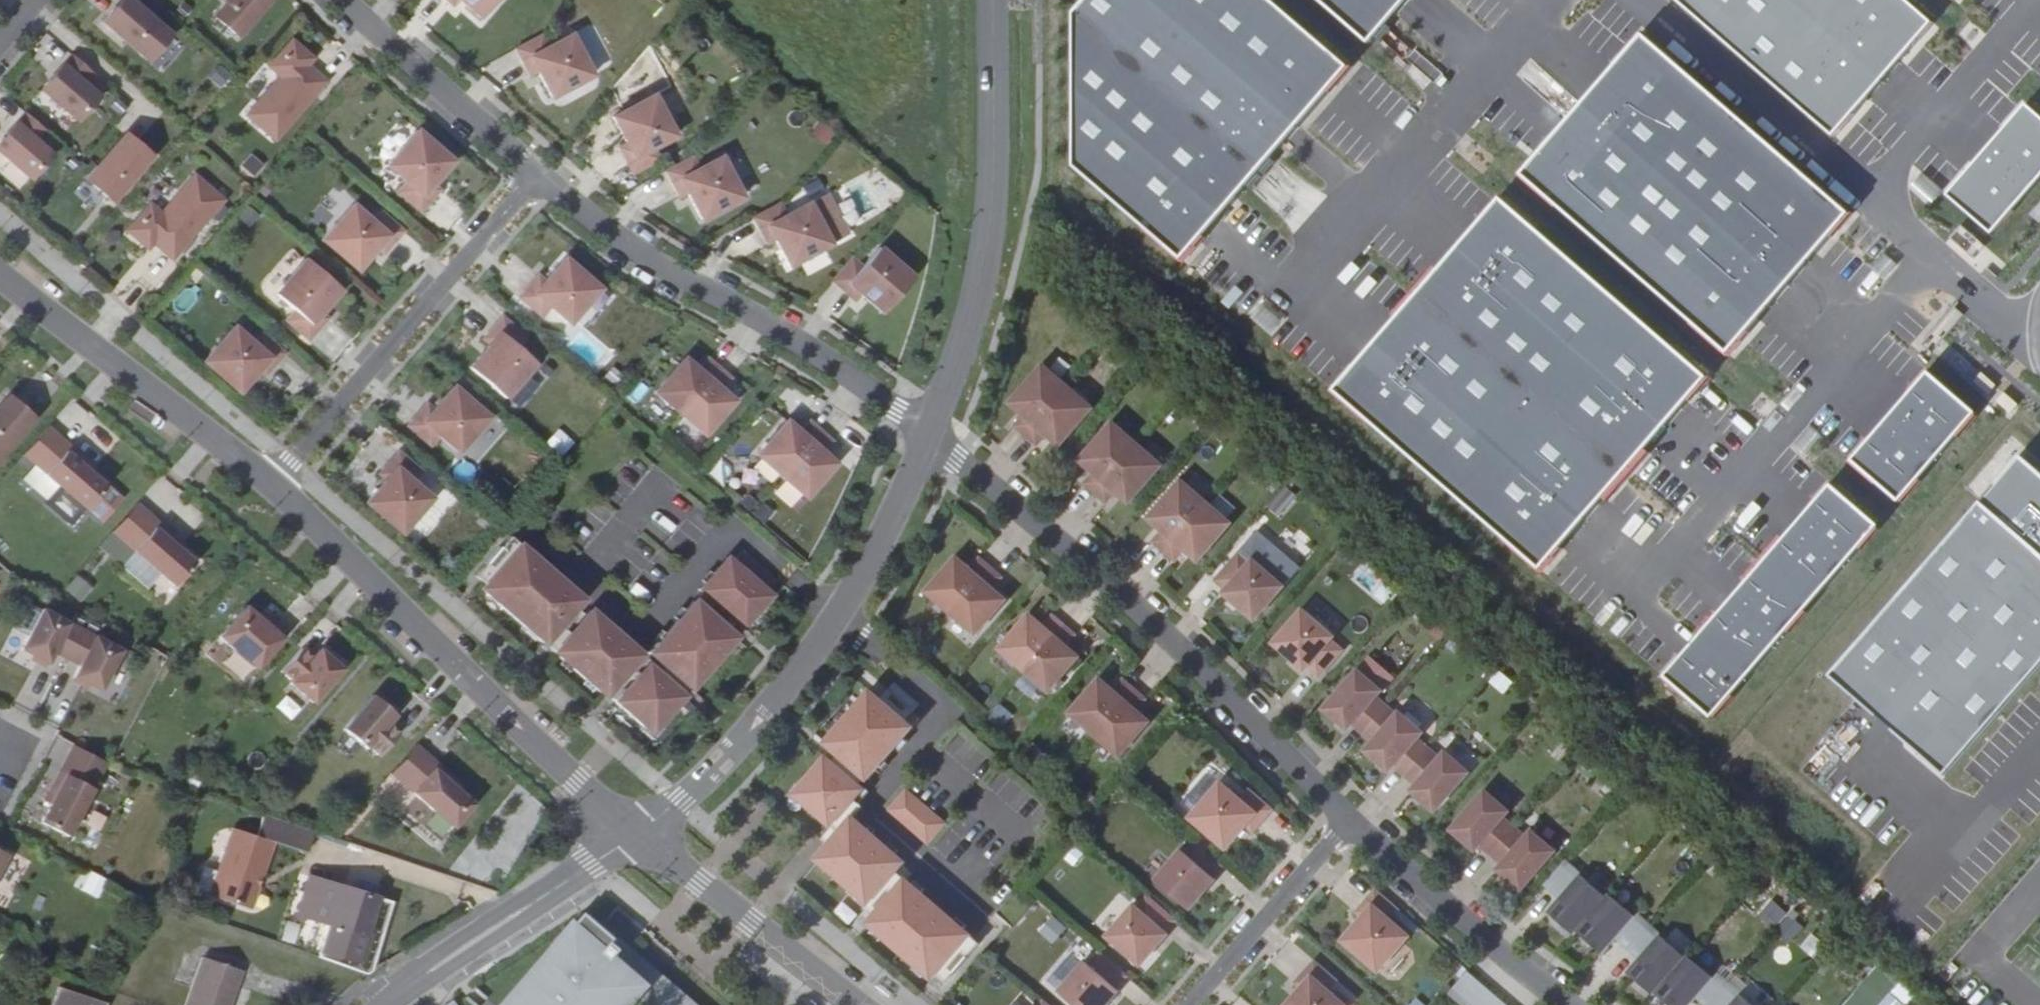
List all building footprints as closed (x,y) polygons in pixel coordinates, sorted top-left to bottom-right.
[(130,0),(122,0),(103,22),(147,61),(170,35),(130,0)] [(267,0),(224,0),(226,1),(214,16),(238,37),(269,2),(267,0)] [(480,18),(496,0),(460,0),(480,18)] [(1075,16),(1076,170),(1185,262),(1348,71),(1265,0),(1089,0),(1075,16)] [(1370,42),(1406,0),(1322,0),(1370,42)] [(1904,0),(1674,0),(1833,135),(1932,24),(1904,0)] [(542,34),(515,49),(529,76),(537,72),(551,98),(593,76),(571,35),(549,47),(542,34)] [(1853,213),(1645,36),(1525,176),(1732,353),(1853,213)] [(313,59),(291,40),(269,67),(280,76),(247,115),(275,140),(326,82),(307,65),(313,59)] [(98,78),(76,60),(46,95),(81,126),(103,101),(88,88),(98,78)] [(654,95),(612,117),(626,144),(619,148),(632,175),(660,160),(653,148),(676,136),(654,95)] [(1990,230),(2039,174),(2039,116),(2026,104),(1947,192),(1990,230)] [(28,116),(0,148),(0,154),(33,182),(54,157),(40,145),(49,134),(28,116)] [(417,131),(387,166),(406,182),(397,192),(420,212),(440,190),(433,184),(453,161),(417,131)] [(149,159),(123,136),(84,181),(111,204),(149,159)] [(248,153),(239,166),(253,176),(262,163),(248,153)] [(699,169),(692,157),(665,171),(680,199),(687,194),(702,221),(743,198),(721,158),(699,169)] [(223,201),(194,176),(161,214),(150,204),(127,231),(148,249),(153,243),(172,259),(223,201)] [(2037,222),(2039,220),(2039,200),(2027,212),(2037,222)] [(1643,450),(1706,377),(1503,202),(1438,276),(1432,271),(1392,318),(1399,323),(1338,394),(1541,569),(1599,501),(1607,508),(1651,457),(1643,450)] [(780,203),(753,218),(767,245),(775,241),(789,268),(831,245),(809,204),(787,216),(780,203)] [(352,205),(322,240),(358,271),(378,248),(384,254),(404,232),(380,211),(371,222),(352,205)] [(852,258),(832,281),(855,301),(861,294),(884,314),(914,278),(879,248),(863,267),(852,258)] [(538,275),(518,298),(542,318),(551,308),(570,324),(600,289),(565,258),(545,281),(538,275)] [(306,259),(275,294),(294,310),(286,321),(309,341),(329,318),(322,313),(341,290),(306,259)] [(489,345),(470,368),(505,399),(536,363),(517,347),(525,337),(502,317),(483,339),(489,345)] [(234,327),(203,362),(239,393),(258,370),(265,376),(285,354),(261,333),(253,344),(234,327)] [(684,358),(654,393),(704,435),(734,401),(720,390),(730,378),(707,358),(697,370),(684,358)] [(1043,366),(1010,404),(1023,415),(1013,427),(1036,446),(1046,435),(1059,446),(1092,409),(1043,366)] [(1902,498),(1973,416),(1929,379),(1858,461),(1902,498)] [(427,404),(407,426),(430,446),(439,436),(458,453),(489,417),(453,387),(434,409),(427,404)] [(7,397),(0,405),(0,459),(34,420),(7,397)] [(786,421),(757,455),(806,498),(835,463),(822,452),(832,441),(810,421),(800,432),(786,421)] [(1112,424),(1079,461),(1093,473),(1083,484),(1105,504),(1115,493),(1128,504),(1161,466),(1112,424)] [(23,455),(34,465),(55,441),(90,472),(95,467),(48,426),(23,455)] [(562,456),(573,440),(555,428),(544,443),(562,456)] [(1983,474),(1993,483),(2021,448),(2011,440),(1983,474)] [(90,472),(55,441),(34,465),(86,509),(106,486),(90,472)] [(386,480),(366,503),(402,534),(432,499),(413,482),(422,472),(398,451),(379,474),(386,480)] [(1831,677),(1857,699),(1948,778),(2039,672),(2039,476),(2020,459),(1831,677)] [(1181,482),(1148,519),(1161,531),(1152,542),(1174,562),(1184,551),(1197,562),(1230,524),(1181,482)] [(1713,717),(1878,525),(1834,488),(1770,561),(1764,556),(1723,603),(1730,608),(1669,679),(1713,717)] [(112,532),(123,541),(143,518),(179,549),(184,543),(137,503),(112,532)] [(143,518),(123,541),(174,586),(195,563),(179,549),(143,518)] [(483,585),(518,545),(509,536),(474,576),(483,585)] [(483,585),(480,588),(544,644),(575,607),(582,600),(518,545),(483,585)] [(727,557),(699,590),(701,592),(735,622),(743,628),(771,595),(765,590),(775,579),(743,551),(733,562),(727,557)] [(1246,568),(1249,564),(1237,554),(1234,558),(1246,568)] [(956,558),(926,592),(975,635),(1005,600),(992,589),(1002,578),(979,558),(969,569),(956,558)] [(1234,558),(1213,582),(1225,593),(1223,595),(1254,622),(1282,588),(1252,561),(1246,568),(1234,558)] [(79,603),(90,588),(74,575),(63,590),(79,603)] [(701,592),(693,601),(727,630),(735,622),(701,592)] [(693,601),(648,653),(659,663),(664,667),(690,689),(735,637),(727,630),(693,601)] [(258,617),(246,607),(220,637),(256,669),(287,633),(275,623),(271,628),(258,617)] [(544,644),(553,651),(584,615),(575,607),(544,644)] [(81,630),(42,609),(21,649),(47,663),(54,652),(66,659),(81,630)] [(584,615),(553,651),(605,696),(630,667),(641,655),(589,610),(584,615)] [(1305,669),(1317,679),(1338,655),(1326,645),(1330,641),(1332,638),(1301,611),(1272,644),(1303,671),(1305,669)] [(263,612),(258,617),(271,628),(275,623),(263,612)] [(1029,615),(999,650),(1048,692),(1078,658),(1065,646),(1075,635),(1052,615),(1042,626),(1029,615)] [(1402,666),(1423,631),(1404,619),(1383,655),(1402,666)] [(121,650),(81,630),(66,659),(79,665),(74,676),(100,690),(121,650)] [(1339,655),(1342,651),(1330,641),(1326,645),(1339,655)] [(312,657),(301,648),(281,671),(292,681),(290,683),(313,703),(342,669),(320,649),(312,657)] [(606,694),(614,701),(633,680),(644,690),(658,675),(664,667),(659,663),(645,680),(630,667),(606,694)] [(1496,670),(1486,683),(1502,694),(1511,682),(1496,670)] [(1352,725),(1364,734),(1386,708),(1375,698),(1381,691),(1357,671),(1324,710),(1347,730),(1352,725)] [(633,680),(614,701),(651,733),(682,696),(658,675),(644,690),(633,680)] [(1100,680),(1070,714),(1119,757),(1149,722),(1135,711),(1145,700),(1123,680),(1113,691),(1100,680)] [(894,683),(887,690),(912,712),(918,704),(894,683)] [(871,692),(826,744),(839,755),(864,778),(867,780),(912,728),(871,692)] [(289,721),(299,709),(284,695),(273,706),(289,721)] [(395,715),(373,695),(343,729),(366,749),(368,747),(379,757),(399,733),(388,723),(395,715)] [(1386,708),(1364,734),(1373,743),(1365,752),(1388,772),(1393,767),(1405,776),(1428,750),(1416,740),(1422,733),(1398,713),(1396,716),(1386,708)] [(44,800),(50,804),(72,762),(100,776),(107,763),(72,745),(44,800)] [(392,774),(403,783),(423,760),(459,790),(464,785),(416,745),(392,774)] [(1439,759),(1428,750),(1405,776),(1416,786),(1411,792),(1434,812),(1468,773),(1445,753),(1439,759)] [(832,762),(852,780),(839,795),(845,800),(864,778),(839,755),(832,762)] [(827,758),(795,795),(832,827),(850,805),(845,800),(839,795),(852,780),(832,762),(827,758)] [(459,790),(423,760),(403,783),(455,828),(475,804),(459,790)] [(100,776),(72,762),(50,804),(41,822),(68,837),(100,776)] [(1221,784),(1190,819),(1226,849),(1245,827),(1252,833),(1272,810),(1249,791),(1240,800),(1221,784)] [(906,791),(889,810),(927,843),(944,824),(906,791)] [(1484,792),(1451,831),(1474,851),(1479,845),(1491,855),(1514,829),(1502,819),(1508,812),(1484,792)] [(820,840),(828,847),(853,818),(858,811),(850,805),(832,827),(820,840)] [(301,857),(310,833),(261,816),(252,841),(267,846),(301,857)] [(828,847),(817,860),(868,905),(902,866),(905,863),(853,818),(828,847)] [(1514,829),(1491,855),(1502,865),(1497,871),(1520,891),(1554,852),(1530,832),(1525,839),(1514,829)] [(252,841),(227,833),(204,901),(245,914),(253,889),(250,888),(253,882),(255,883),(267,846),(252,841)] [(1185,854),(1189,857),(1199,845),(1195,842),(1185,854)] [(1213,878),(1223,866),(1199,845),(1189,857),(1185,854),(1182,851),(1155,883),(1188,912),(1215,880),(1213,878)] [(902,866),(868,905),(862,913),(871,920),(906,880),(911,874),(902,866)] [(75,888),(95,898),(104,879),(85,869),(75,888)] [(1579,876),(1546,913),(1573,936),(1576,933),(1605,899),(1579,876)] [(349,930),(366,934),(374,896),(305,879),(296,918),(349,930)] [(871,920),(868,924),(932,980),(970,935),(906,880),(871,920)] [(1374,890),(1355,913),(1361,919),(1342,941),(1377,972),(1408,937),(1388,920),(1397,909),(1374,890)] [(1608,896),(1605,899),(1576,933),(1601,955),(1633,918),(1608,896)] [(1147,897),(1137,910),(1140,912),(1151,901),(1147,897)] [(1788,945),(1803,929),(1770,899),(1756,915),(1788,945)] [(1164,934),(1175,921),(1151,901),(1140,912),(1137,910),(1134,907),(1107,939),(1140,968),(1167,936),(1164,934)] [(590,914),(513,1004),(631,1004),(640,994),(646,987),(617,961),(626,950),(619,943),(621,940),(590,914)] [(1036,929),(1048,945),(1065,932),(1053,916),(1036,929)] [(364,947),(366,934),(349,930),(347,943),(364,947)] [(1815,958),(1824,943),(1808,933),(1799,948),(1815,958)] [(1659,936),(1626,974),(1652,996),(1653,994),(1684,958),(1659,936)] [(621,940),(619,943),(626,950),(617,961),(646,987),(640,994),(653,1004),(694,1004),(658,974),(659,973),(621,940)] [(1944,974),(1977,1004),(2025,1004),(1965,951),(1944,974)] [(1099,953),(1088,965),(1092,968),(1103,956),(1099,953)] [(1127,977),(1103,956),(1092,968),(1088,965),(1086,963),(1059,994),(1071,1004),(1108,1004),(1119,991),(1117,989),(1127,977)] [(1684,958),(1653,994),(1666,1004),(1688,1004),(1711,978),(1686,956),(1684,958)] [(185,1004),(229,1004),(240,972),(200,959),(185,1004)] [(1293,984),(1300,990),(1287,1004),(1344,1004),(1327,991),(1336,980),(1313,961),(1293,984)] [(1460,1004),(1504,1004),(1468,971),(1447,993),(1460,1004)] [(1915,996),(1900,981),(1876,1004),(1906,1004),(1915,996)] [(70,984),(58,1004),(106,1004),(70,984)] [(1730,1004),(1750,1004),(1739,995),(1730,1004)]
